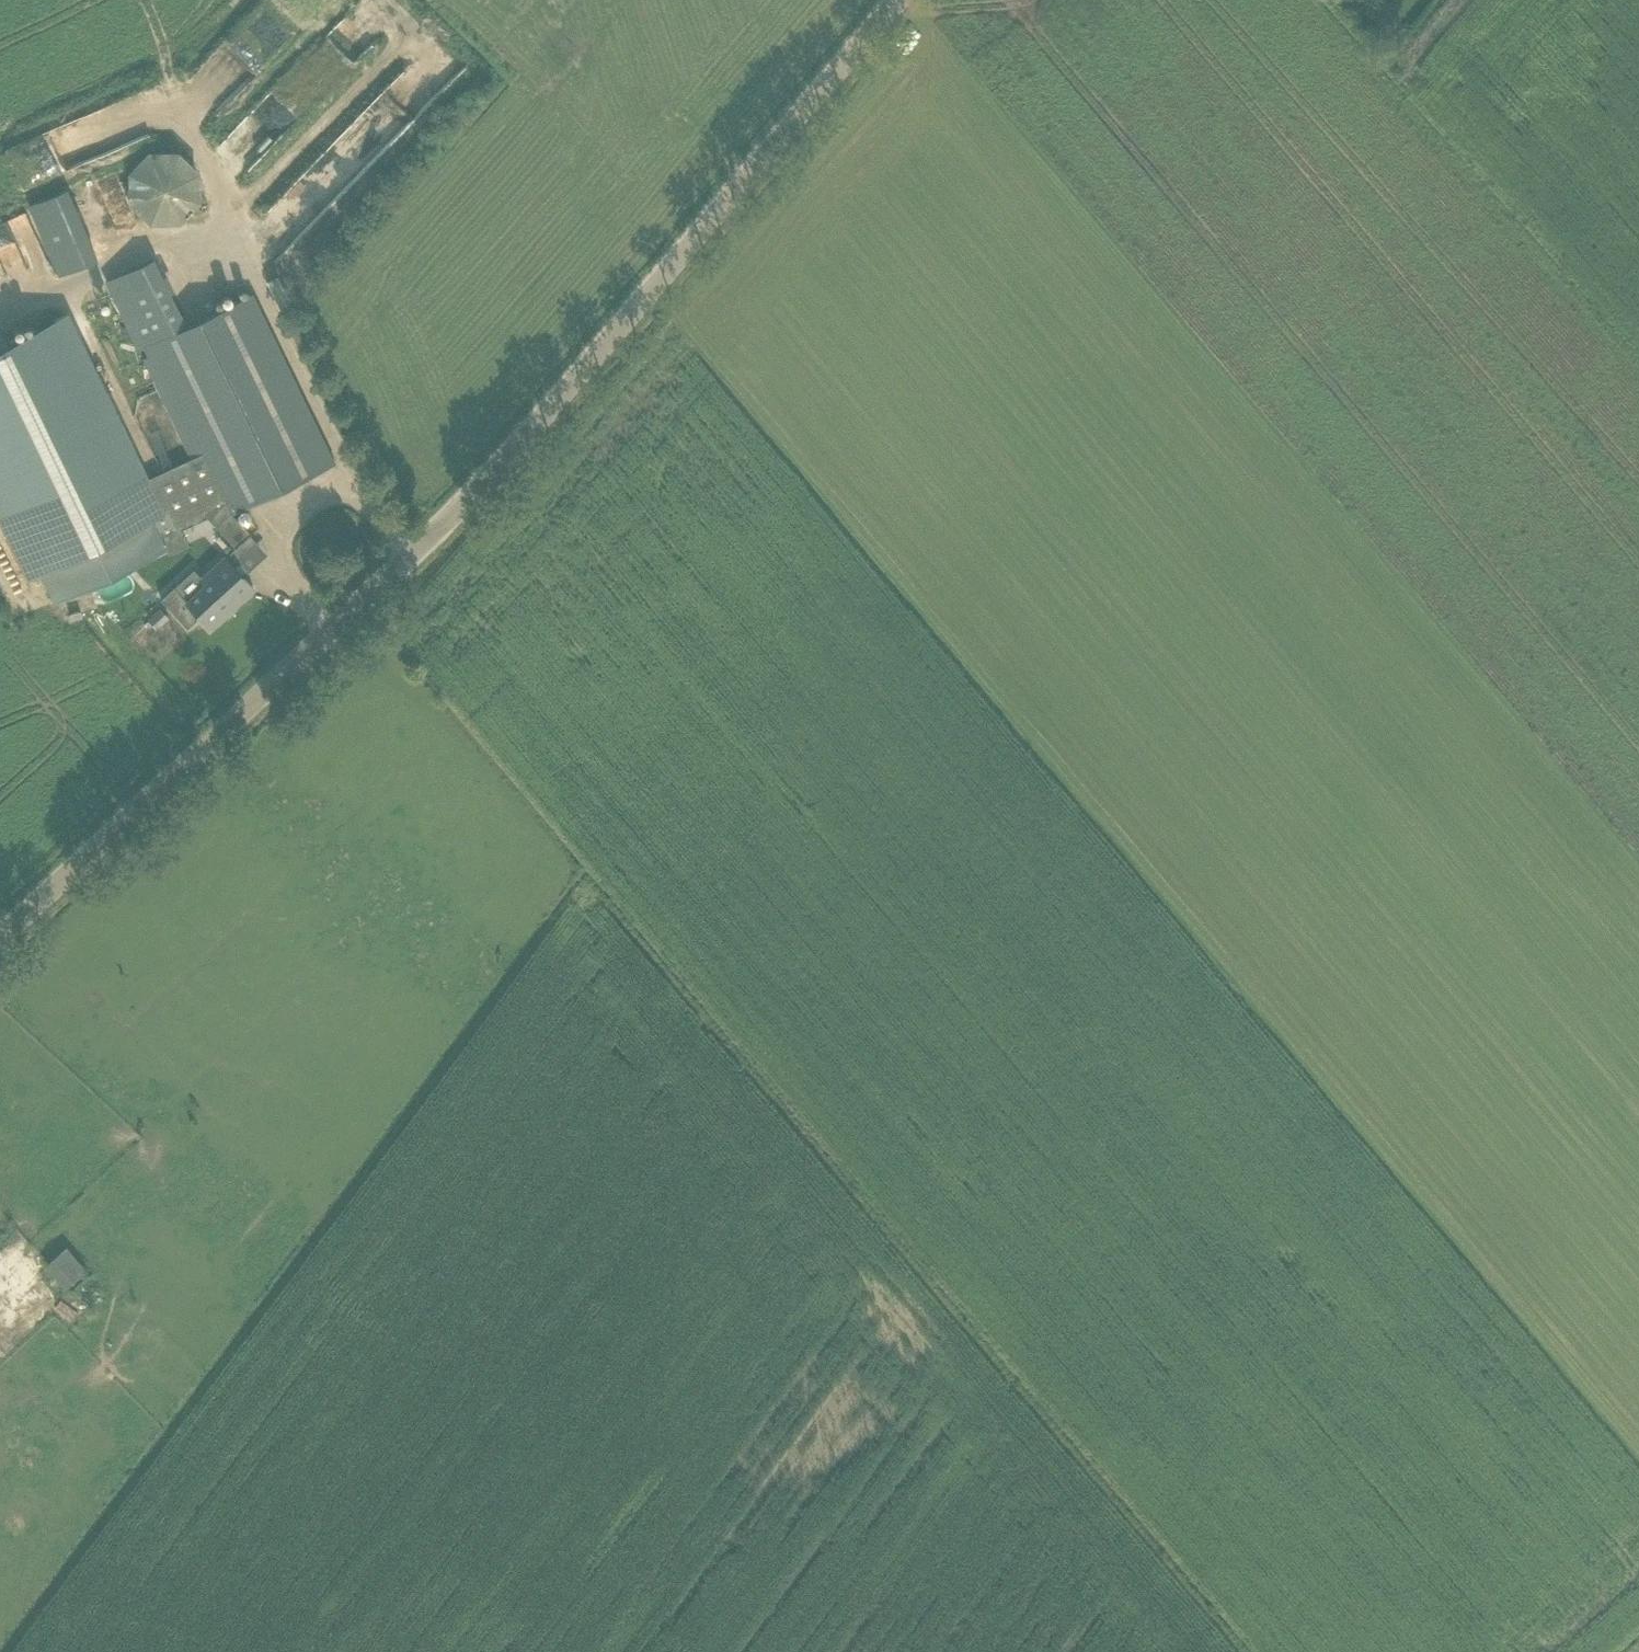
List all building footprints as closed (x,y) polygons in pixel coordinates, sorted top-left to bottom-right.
[(129,203),(153,222),(180,223),(201,202),(201,172),(180,151),(149,151),(129,172),(129,203)] [(78,187),(29,202),(52,274),(100,259),(78,187)] [(0,224),(0,243),(14,236),(7,220),(0,224)] [(9,275),(0,257),(0,280),(9,275)] [(0,345),(0,515),(30,577),(40,573),(54,601),(165,547),(160,537),(175,529),(176,531),(208,516),(216,524),(215,525),(220,531),(235,547),(250,534),(230,512),(333,462),(333,461),(332,461),(251,295),(186,327),(152,260),(105,283),(138,350),(143,348),(147,355),(142,358),(191,458),(145,480),(65,314),(0,345)] [(274,272),(264,277),(281,310),(291,305),(274,272)] [(318,533),(304,546),(316,559),(330,546),(318,533)] [(187,627),(200,616),(210,626),(253,587),(224,556),(201,578),(193,569),(161,599),(187,627)] [(156,627),(167,617),(159,609),(148,619),(156,627)] [(76,1271),(83,1265),(67,1245),(45,1264),(65,1287),(80,1274),(76,1271)]
